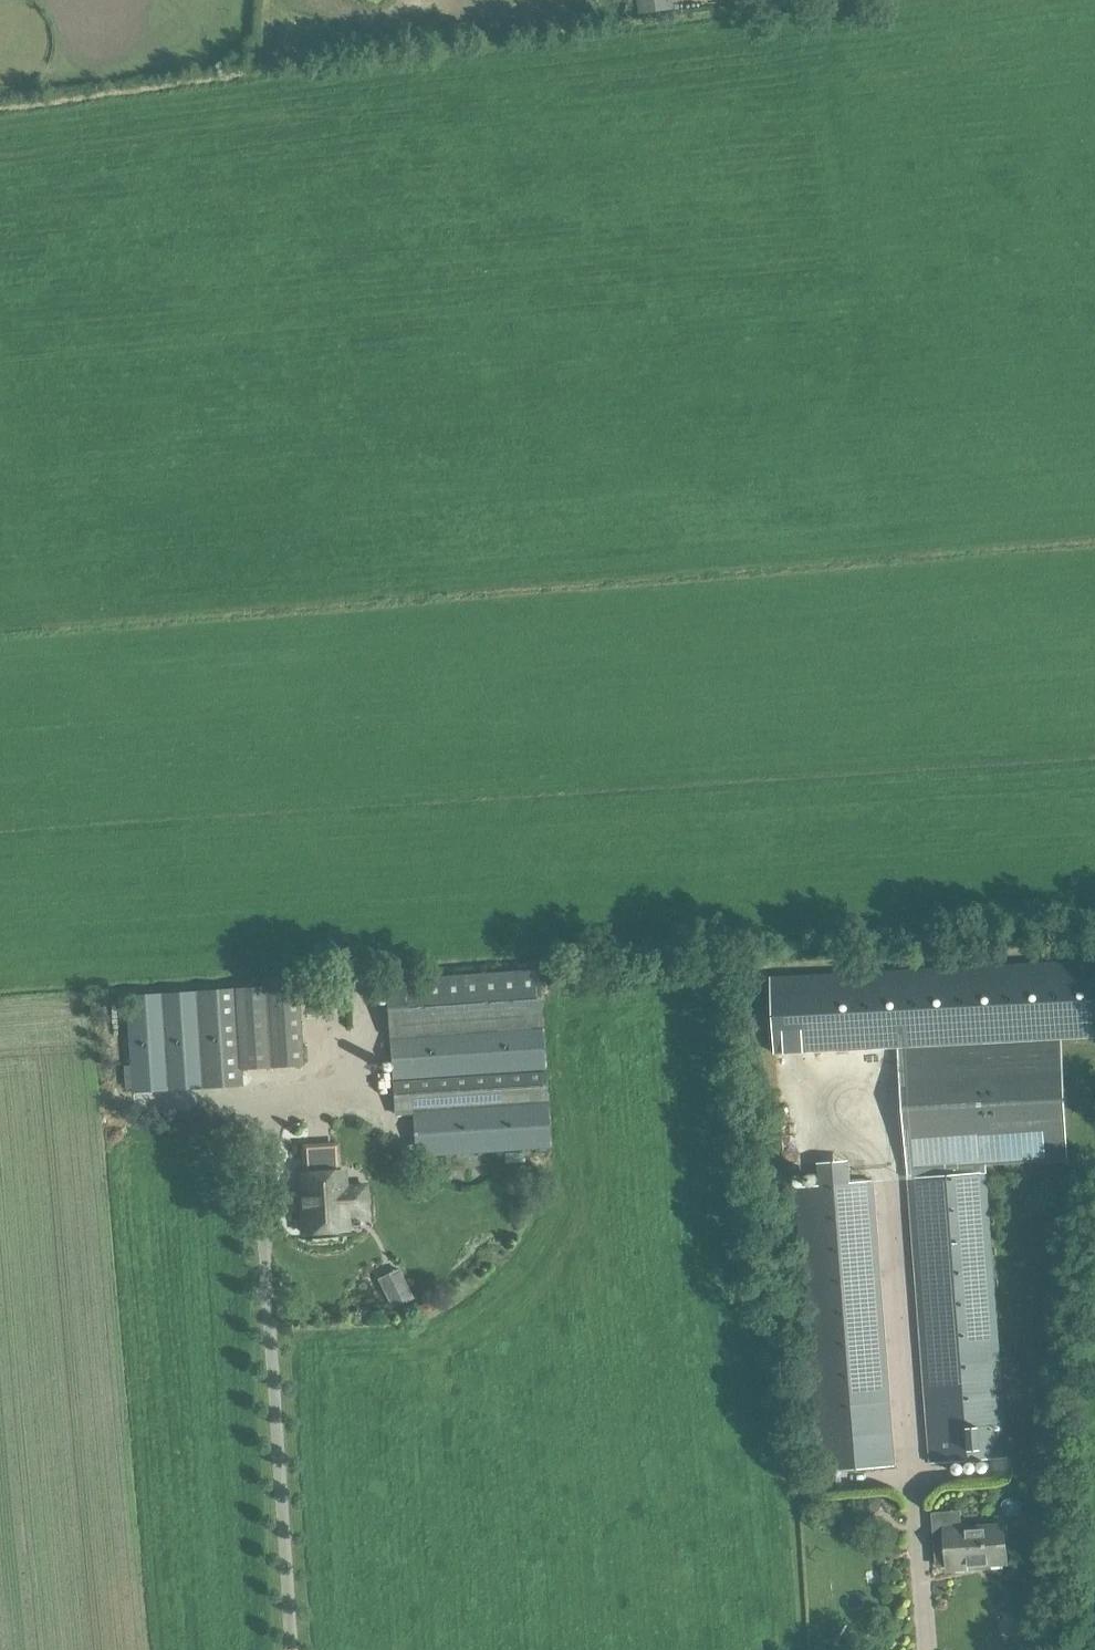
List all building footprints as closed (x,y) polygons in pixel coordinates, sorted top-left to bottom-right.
[(631,10),(657,9),(656,0),(631,0),(631,10)] [(772,979),(776,1054),(900,1047),(900,1048),(1053,1040),(1053,1039),(1094,1037),(1094,961),(772,979)] [(301,984),(127,995),(133,1094),(243,1087),(241,1070),(306,1066),(301,984)] [(529,998),(377,1005),(381,1112),(403,1111),(404,1152),(538,1146),(537,1121),(535,1121),(533,1084),(508,1085),(508,1072),(533,1071),(529,998)] [(900,1048),(899,1048),(907,1178),(988,1171),(988,1164),(1068,1160),(1062,1040),(1053,1040),(900,1048)] [(300,1174),(304,1232),(348,1230),(347,1214),(368,1213),(366,1185),(345,1187),(344,1171),(300,1174)] [(994,1246),(988,1171),(907,1178),(929,1461),(1010,1455),(994,1246)] [(897,1466),(885,1308),(875,1180),(795,1186),(817,1472),(897,1466)] [(400,1268),(380,1279),(395,1308),(415,1298),(400,1268)] [(1006,1563),(1003,1525),(935,1529),(938,1567),(949,1566),(949,1570),(984,1568),(983,1564),(1006,1563)]
